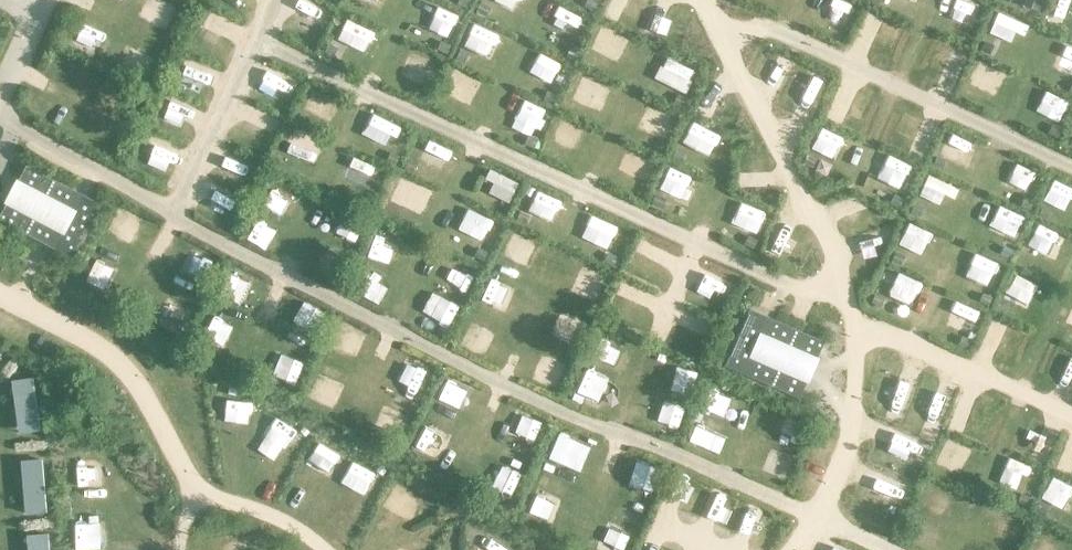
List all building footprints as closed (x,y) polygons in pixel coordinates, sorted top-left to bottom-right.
[(0,216),(0,222),(45,245),(72,260),(99,205),(79,195),(25,167),(17,183),(73,213),(62,235),(5,206),(0,216)] [(62,235),(73,213),(17,183),(12,193),(5,206),(62,235)] [(748,310),(723,367),(799,399),(806,383),(749,358),(759,335),(816,359),(823,342),(748,310)] [(759,335),(749,358),(806,383),(816,359),(759,335)]
